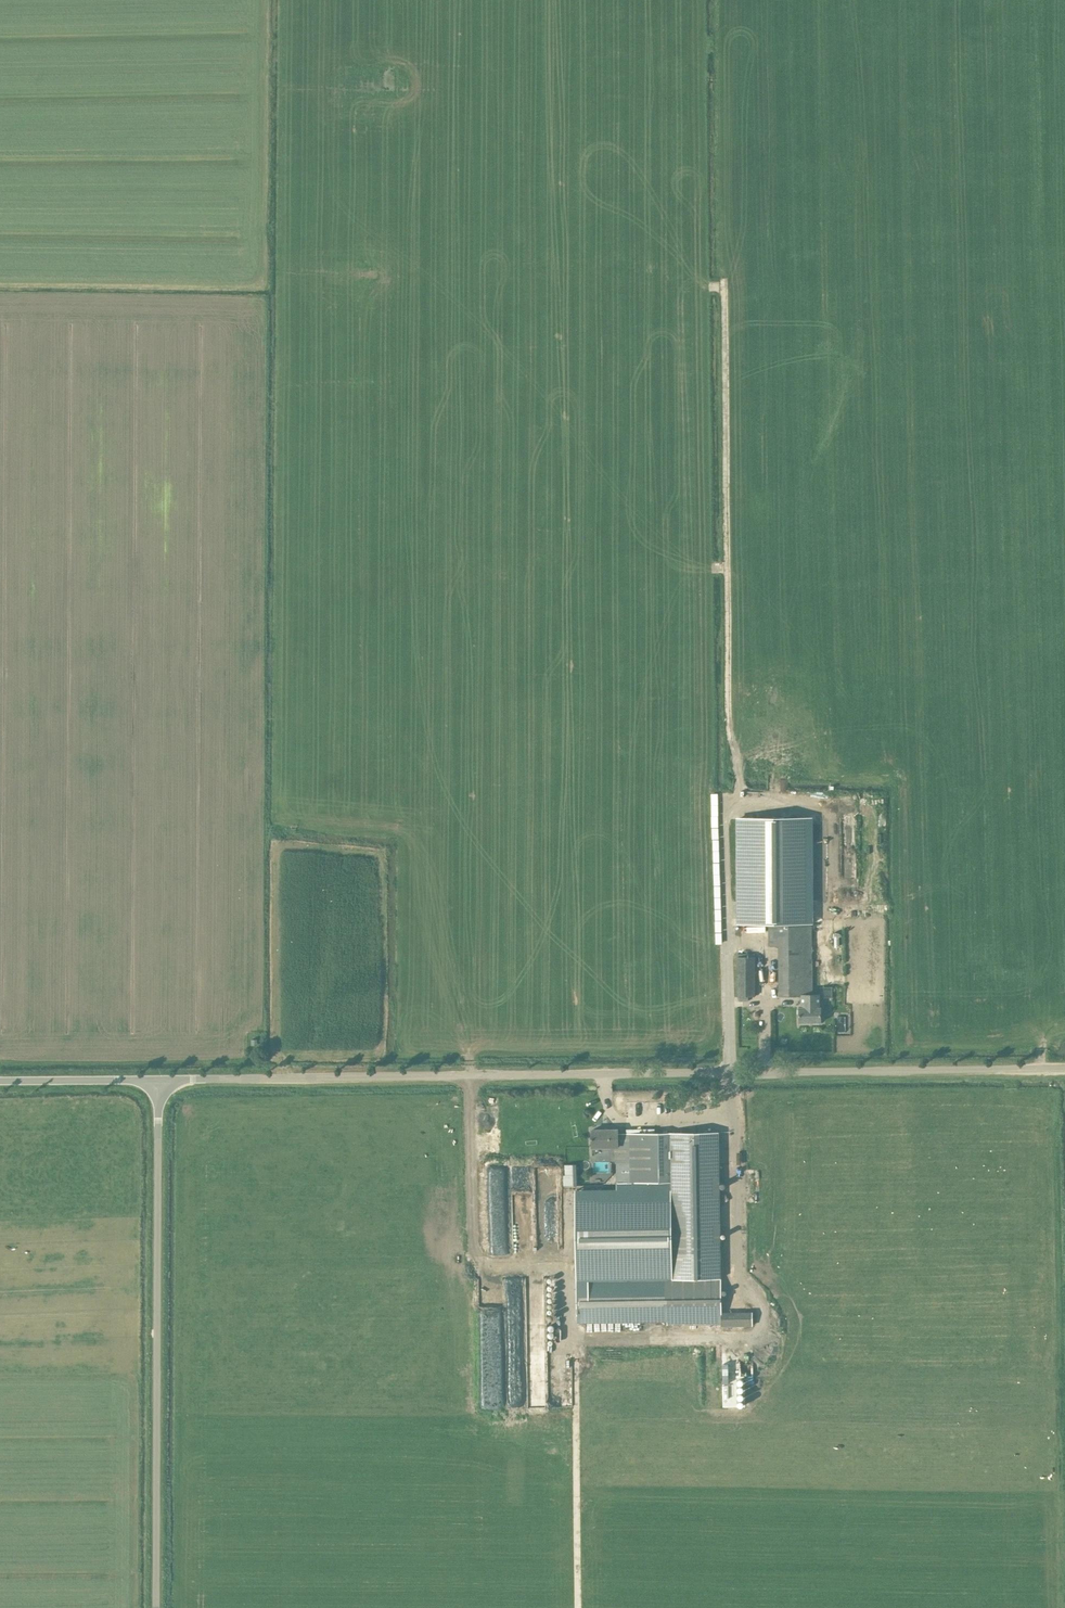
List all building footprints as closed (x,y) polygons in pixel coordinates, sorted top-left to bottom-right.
[(796,818),(746,819),(747,912),(786,912),(786,891),(789,891),(789,913),(812,912),(811,889),(796,889),(796,818)] [(811,1007),(811,996),(812,995),(812,922),(773,922),(768,926),(768,946),(778,947),(779,996),(803,996),(803,1007),(799,1007),(799,1022),(821,1022),(821,1007),(811,1007)] [(755,956),(737,957),(737,997),(755,996),(755,956)] [(616,1184),(580,1186),(581,1322),(588,1323),(588,1280),(654,1279),(654,1276),(662,1276),(662,1279),(721,1278),(719,1132),(626,1133),(626,1135),(619,1135),(617,1135),(617,1129),(592,1129),(592,1148),(617,1148),(617,1154),(622,1154),(622,1162),(616,1162),(616,1184)] [(576,1183),(576,1174),(564,1174),(564,1184),(576,1183)] [(588,1280),(588,1323),(668,1322),(668,1325),(721,1324),(721,1326),(753,1326),(753,1311),(721,1311),(721,1278),(662,1279),(662,1276),(654,1276),(654,1279),(588,1280)] [(527,1338),(527,1354),(542,1354),(543,1339),(527,1338)] [(547,1354),(560,1354),(560,1346),(547,1346),(547,1354)]
